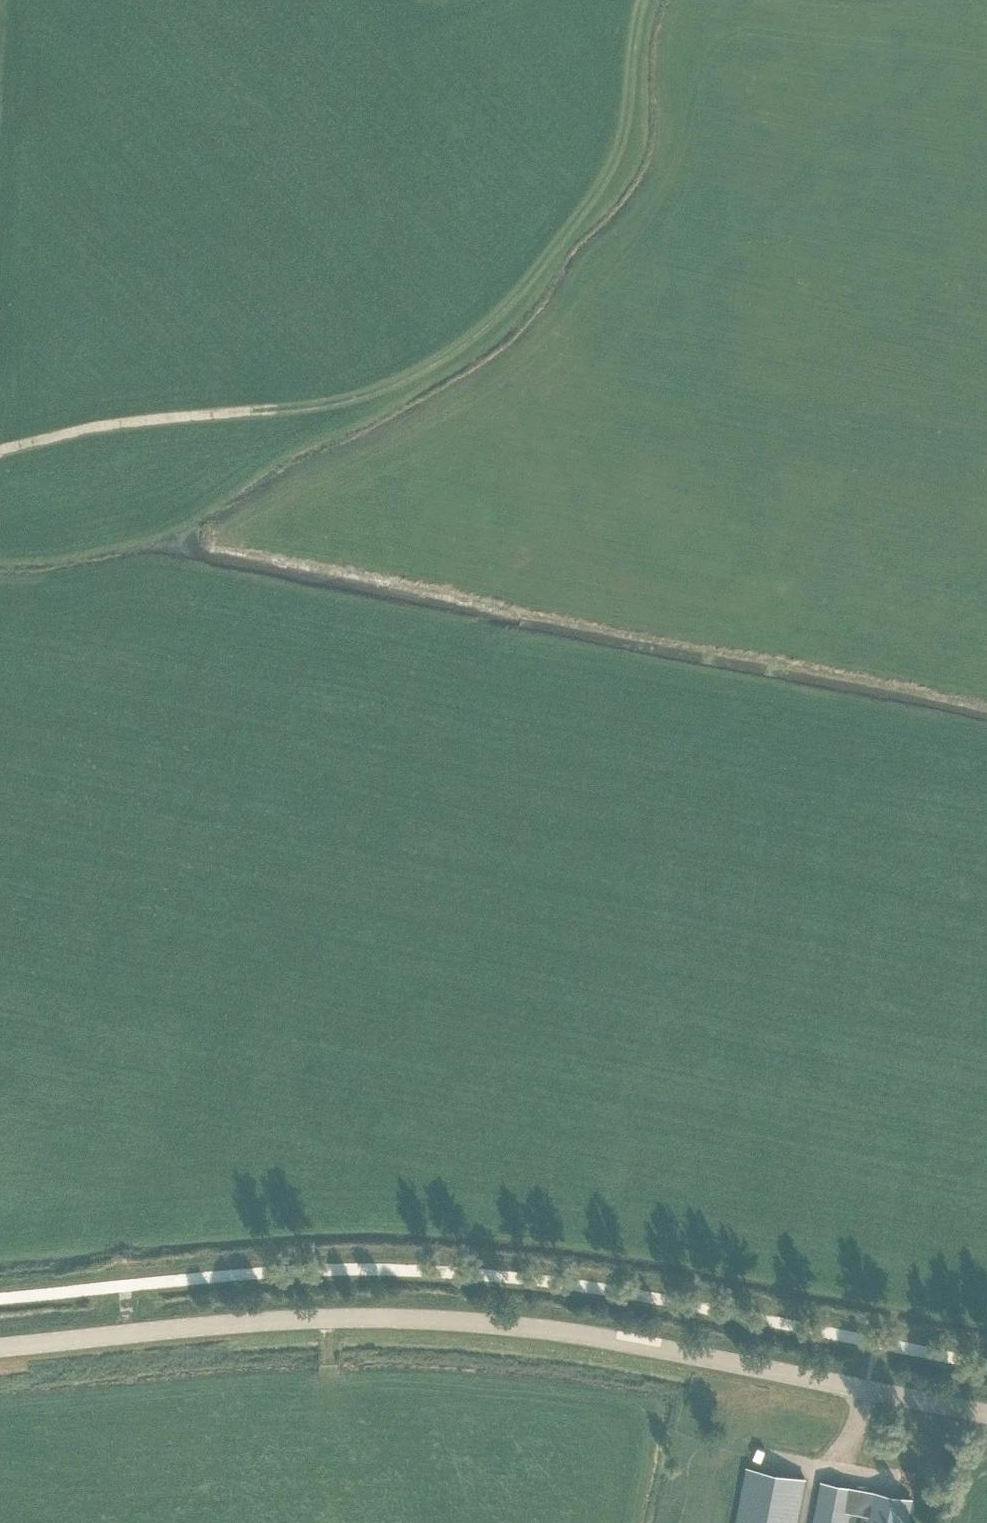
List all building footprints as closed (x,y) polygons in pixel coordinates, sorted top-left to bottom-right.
[(747,1468),(737,1522),(796,1522),(804,1478),(747,1468)] [(814,1522),(855,1522),(857,1513),(862,1514),(860,1522),(907,1522),(911,1499),(822,1482),(814,1522)]
